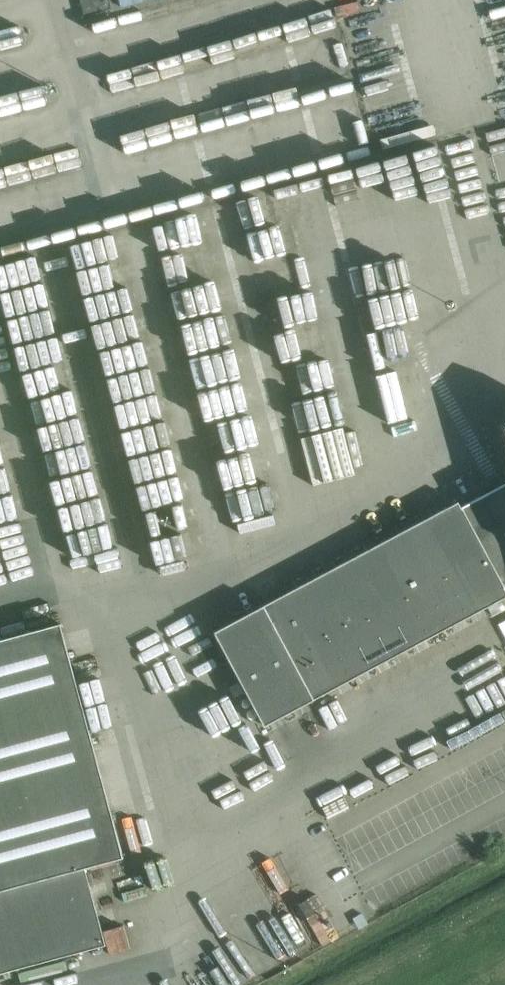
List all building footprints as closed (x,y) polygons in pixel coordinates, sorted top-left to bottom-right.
[(107,6),(105,0),(83,0),(86,11),(107,6)] [(460,506),(458,501),(214,631),(264,725),(504,597),(504,590),(504,588),(504,483),(460,506)] [(105,944),(84,867),(123,857),(60,623),(0,639),(0,973),(105,944)]
